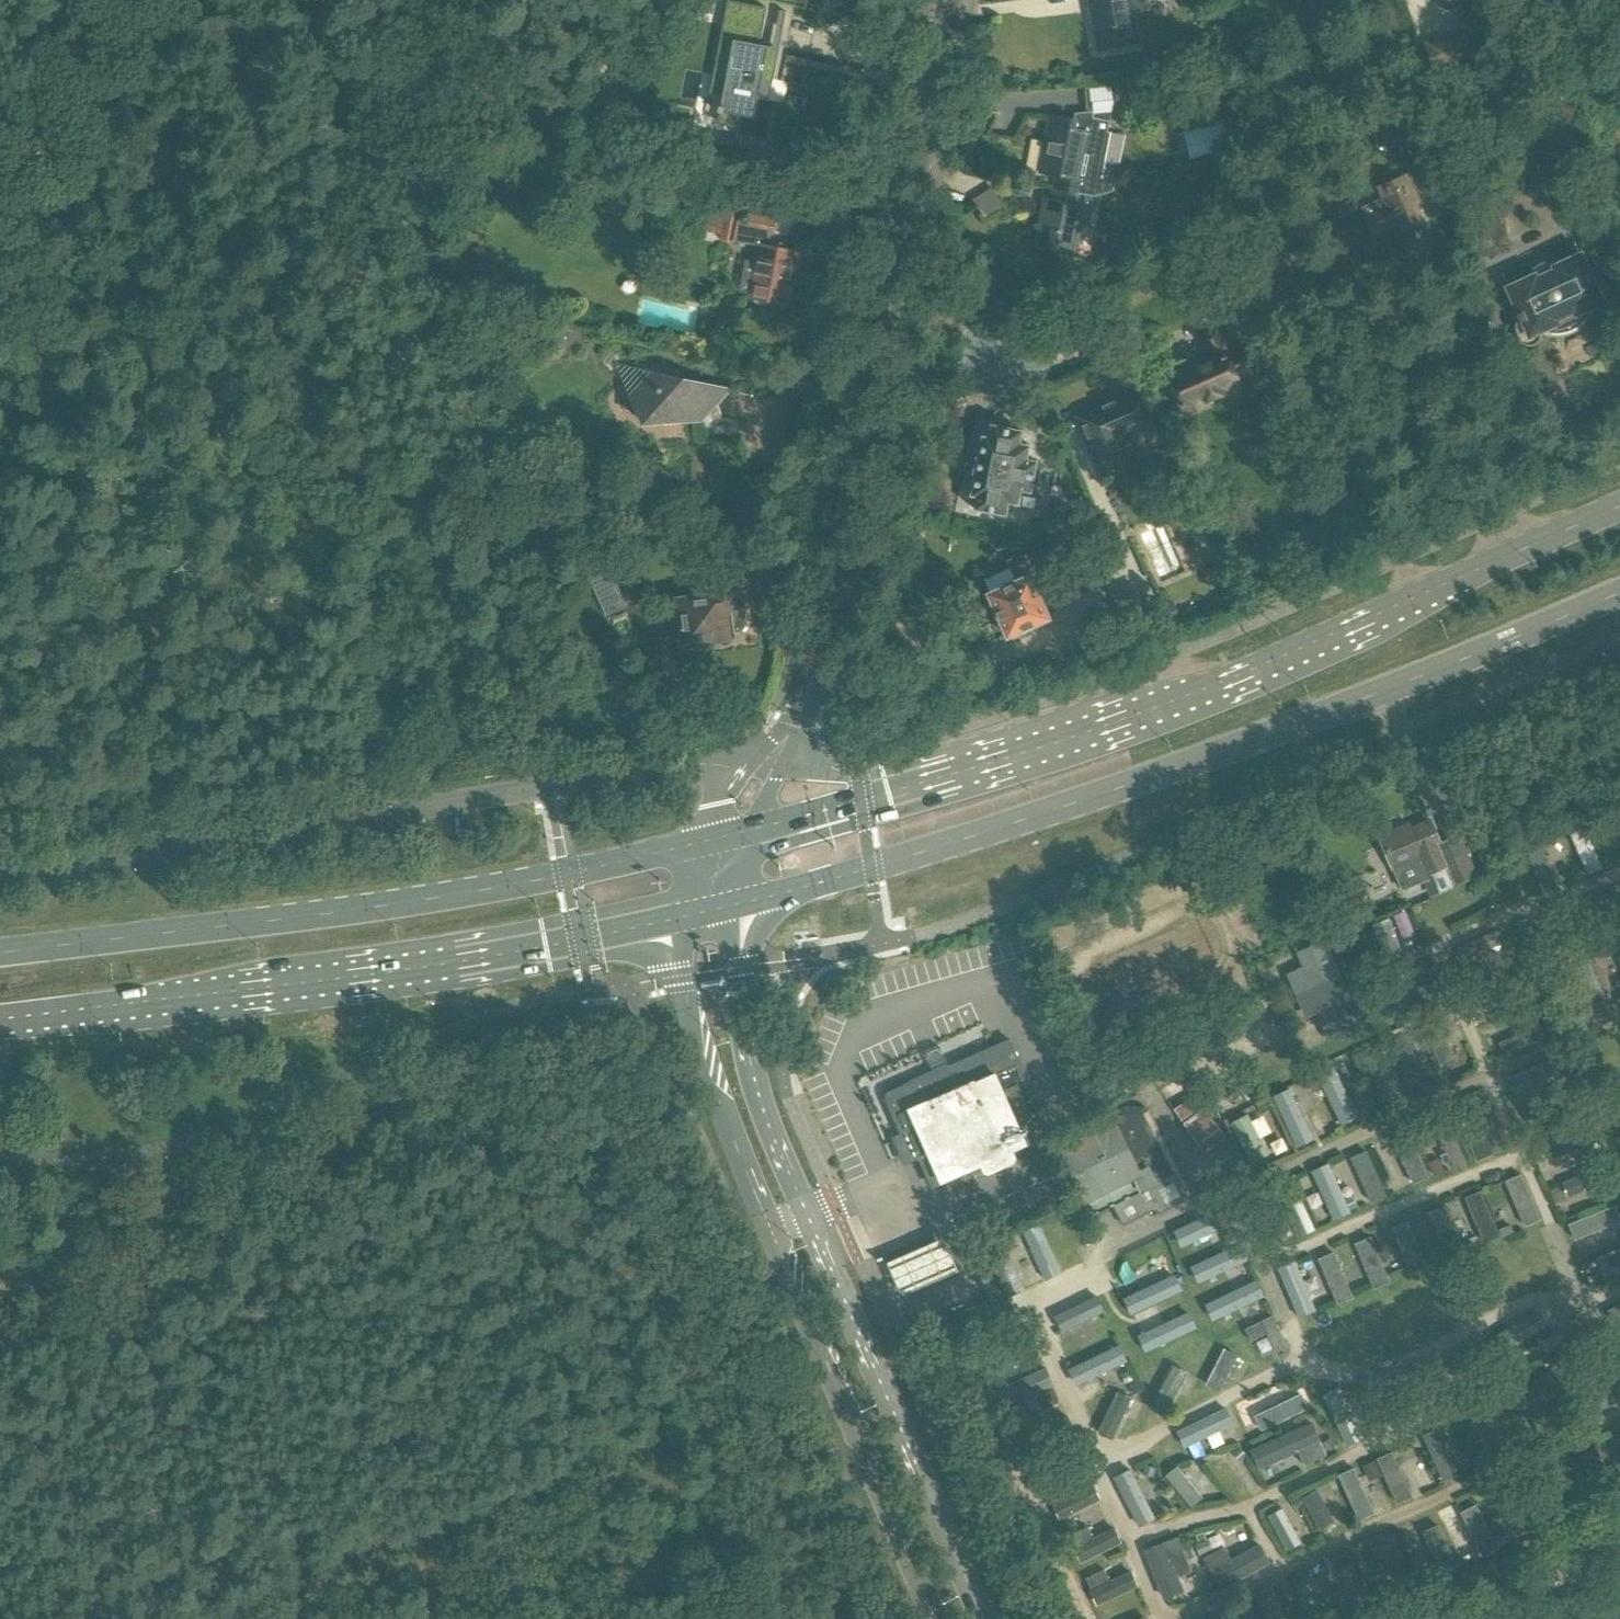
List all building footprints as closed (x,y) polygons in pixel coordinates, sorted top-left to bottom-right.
[(1092,1),(1091,1),(1090,2),(1099,50),(1138,42),(1135,28),(1132,13),(1151,9),(1150,0),(1092,0),(1092,1)] [(1460,66),(1474,59),(1465,30),(1425,43),(1434,73),(1460,66)] [(771,78),(777,47),(721,36),(714,74),(726,76),(721,105),(720,105),(718,112),(720,112),(717,124),(740,128),(743,115),(755,117),(762,77),(771,78)] [(1117,102),(1159,98),(1157,80),(1115,84),(1117,102)] [(1578,111),(1560,104),(1556,115),(1574,122),(1578,111)] [(1089,123),(1079,121),(1052,116),(1040,172),(1057,175),(1052,200),(1045,199),(1035,247),(1074,255),(1080,226),(1089,228),(1097,193),(1114,191),(1116,180),(1114,180),(1099,177),(1103,158),(1108,131),(1110,121),(1090,117),(1089,123)] [(1371,131),(1382,135),(1386,121),(1375,118),(1371,131)] [(1424,221),(1415,202),(1420,200),(1407,171),(1378,184),(1387,205),(1364,216),(1372,234),(1400,221),(1404,230),(1424,221)] [(726,210),(720,239),(734,241),(757,245),(756,247),(754,260),(756,260),(758,261),(752,288),(750,298),(754,298),(755,303),(765,305),(768,301),(785,305),(788,294),(789,284),(791,285),(793,285),(794,281),(800,252),(794,251),(768,246),(769,238),(770,234),(773,234),(776,220),(765,218),(748,214),(748,216),(747,217),(741,216),(741,213),(726,210)] [(1594,276),(1582,250),(1550,264),(1552,268),(1538,274),(1536,271),(1509,284),(1523,316),(1519,318),(1517,319),(1516,321),(1515,324),(1515,327),(1515,330),(1520,341),(1522,342),(1524,344),(1526,345),(1529,346),(1532,346),(1535,345),(1538,343),(1540,341),(1541,338),(1542,335),(1541,332),(1539,327),(1556,320),(1560,328),(1561,327),(1565,329),(1573,326),(1574,322),(1576,321),(1572,312),(1575,311),(1574,310),(1586,305),(1588,307),(1605,298),(1606,297),(1607,295),(1608,292),(1608,289),(1608,286),(1606,282),(1603,280),(1601,278),(1598,276),(1594,276)] [(715,336),(719,322),(709,319),(705,333),(715,336)] [(1227,355),(1215,328),(1201,334),(1211,358),(1169,377),(1170,380),(1160,386),(1164,395),(1176,393),(1181,406),(1185,404),(1188,411),(1209,402),(1207,398),(1239,384),(1235,375),(1263,363),(1263,361),(1265,360),(1268,356),(1266,352),(1261,351),(1259,352),(1254,342),(1227,355)] [(1107,365),(1116,386),(1133,379),(1124,358),(1107,365)] [(646,422),(704,418),(730,390),(652,374),(633,394),(646,422)] [(1153,422),(1162,418),(1148,387),(1139,391),(1153,422)] [(1103,474),(1133,460),(1126,443),(1128,442),(1133,430),(1132,427),(1145,421),(1132,391),(1077,415),(1103,474)] [(991,424),(989,437),(985,436),(983,435),(982,438),(983,438),(979,457),(977,457),(974,473),(976,473),(972,493),(972,492),(971,495),(974,496),(974,495),(977,496),(975,509),(1006,515),(1009,502),(1017,503),(1016,504),(1019,504),(1020,502),(1019,502),(1021,490),(1031,492),(1032,486),(1036,487),(1040,467),(1036,466),(1037,460),(1027,459),(1030,447),(1031,444),(1028,444),(1020,443),(1023,430),(991,424)] [(1077,540),(1073,531),(1068,521),(1053,527),(1072,569),(1094,559),(1084,537),(1077,540)] [(576,549),(606,616),(627,606),(597,540),(576,549)] [(1049,618),(1021,555),(1008,560),(1017,581),(983,597),(978,600),(976,606),(977,612),(980,616),(986,619),(992,619),(998,616),(1007,636),(1009,635),(1013,639),(1028,632),(1028,627),(1049,618)] [(732,607),(730,591),(677,598),(683,645),(717,640),(724,645),(731,644),(736,637),(735,633),(742,631),(748,624),(745,605),(732,607)] [(1170,618),(1180,614),(1175,603),(1165,607),(1170,618)] [(1407,827),(1381,838),(1394,869),(1402,889),(1426,880),(1433,896),(1477,877),(1460,838),(1440,847),(1430,823),(1409,831),(1407,827)] [(1373,918),(1366,900),(1338,912),(1339,915),(1332,919),(1337,931),(1344,928),(1345,929),(1373,918)] [(1302,966),(1286,973),(1305,1018),(1317,1013),(1329,1042),(1368,1025),(1345,973),(1343,974),(1338,966),(1367,953),(1358,932),(1328,946),(1325,939),(1296,952),(1302,966)] [(1034,1101),(1019,1065),(1020,1064),(1010,1040),(948,1066),(947,1063),(885,1090),(883,1098),(900,1138),(896,1140),(906,1160),(920,1154),(934,1185),(982,1163),(986,1171),(989,1172),(1014,1161),(1014,1157),(1011,1150),(1026,1143),(1018,1124),(1032,1118),(1026,1105),(1034,1101)] [(1175,1108),(1204,1152),(1227,1138),(1197,1093),(1175,1108)] [(1268,1098),(1257,1104),(1262,1114),(1273,1108),(1268,1098)] [(1100,1131),(1056,1154),(1079,1198),(1086,1194),(1095,1213),(1113,1206),(1178,1174),(1181,1173),(1148,1110),(1143,1107),(1133,1107),(1124,1106),(1118,1109),(1105,1116),(1099,1119),(1096,1121),(1101,1131),(1100,1131)] [(1511,1410),(1524,1404),(1518,1391),(1505,1397),(1511,1410)]
